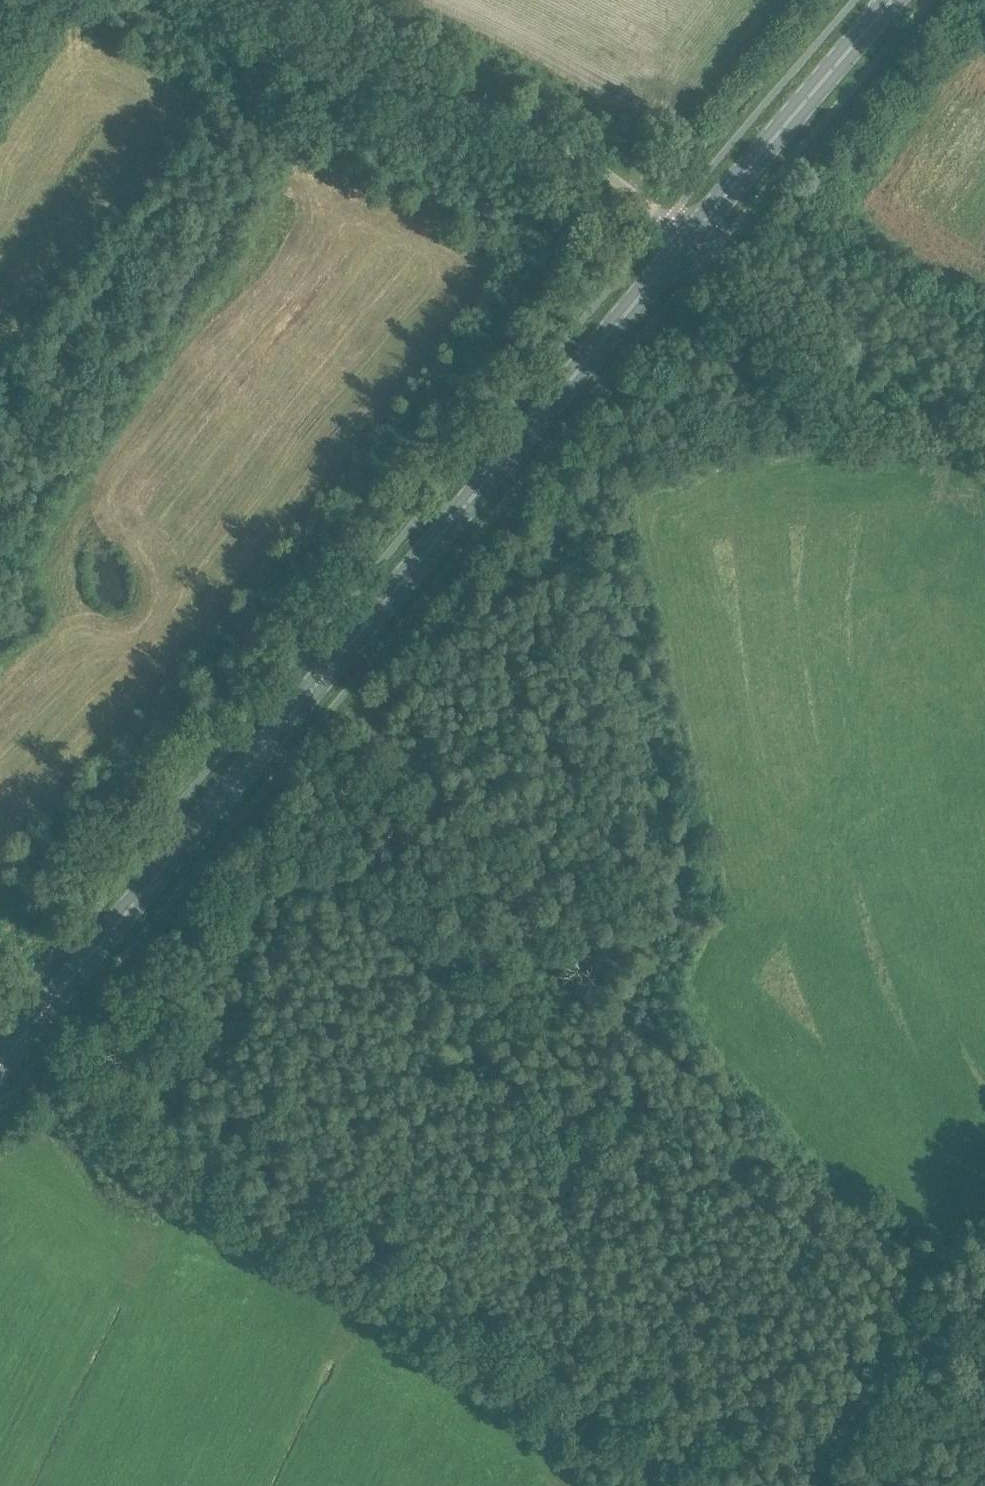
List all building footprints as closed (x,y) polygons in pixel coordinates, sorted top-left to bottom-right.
[(590,269),(595,274),(601,267),(595,263),(590,269)]
